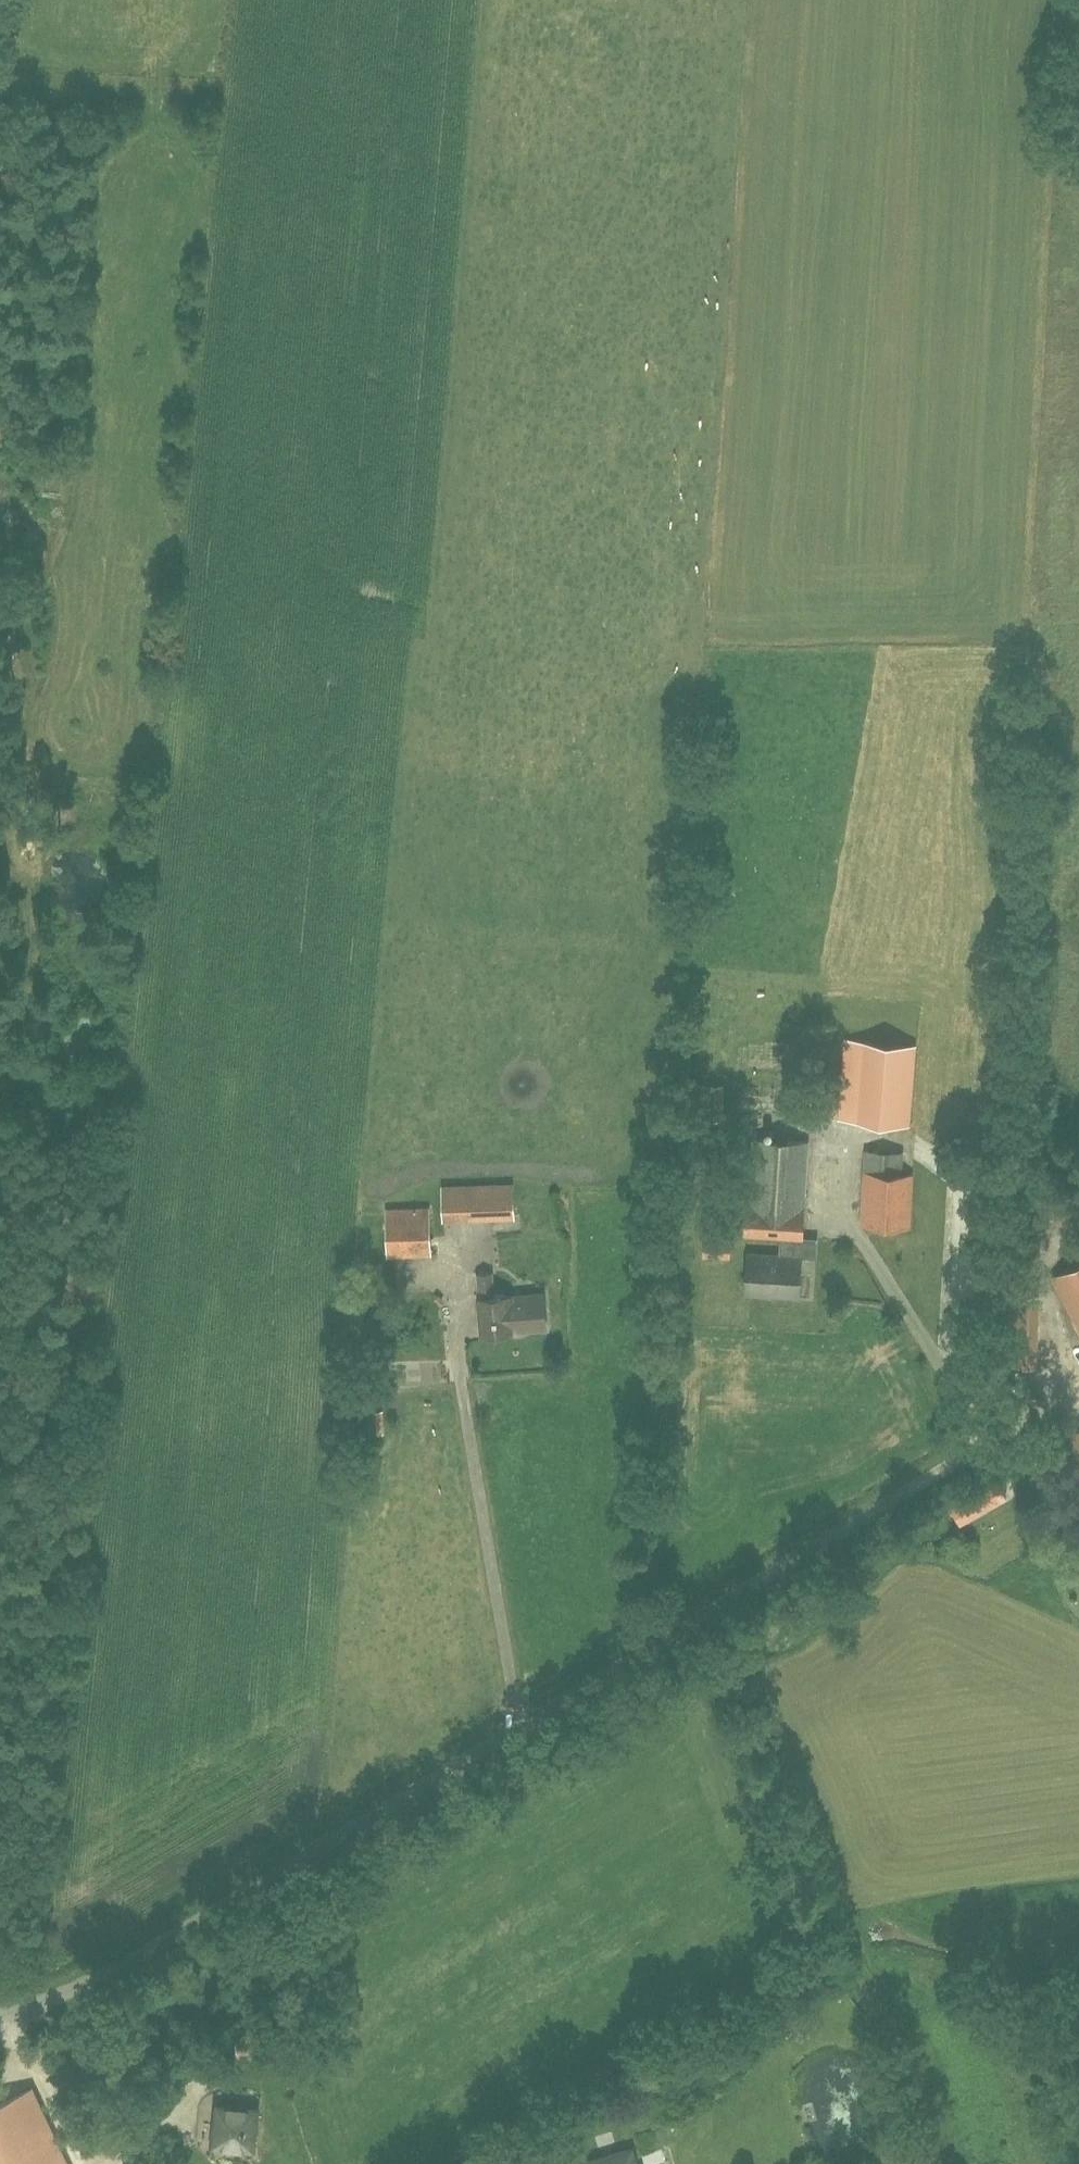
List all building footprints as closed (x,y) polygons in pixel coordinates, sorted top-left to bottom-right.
[(911,1126),(918,1045),(844,1039),(837,1120),(911,1126)] [(723,1120),(724,1085),(700,1085),(699,1119),(723,1120)] [(802,1237),(808,1142),(753,1138),(748,1205),(744,1205),(742,1233),(780,1235),(779,1255),(748,1253),(745,1292),(799,1295),(801,1257),(794,1256),(796,1236),(802,1237)] [(910,1227),(913,1175),(902,1174),(903,1153),(865,1151),(861,1224),(910,1227)] [(515,1215),(514,1185),(444,1188),(445,1218),(515,1215)] [(388,1256),(431,1254),(429,1208),(387,1209),(388,1256)] [(1051,1276),(1078,1328),(1078,1262),(1051,1276)] [(511,1330),(546,1328),(544,1293),(512,1295),(512,1294),(494,1295),(493,1272),(477,1273),(482,1333),(511,1331),(511,1330)] [(1036,1351),(1009,1350),(1009,1363),(1035,1364),(1036,1351)] [(364,1434),(385,1433),(384,1410),(363,1411),(364,1434)] [(1070,1432),(1078,1461),(1078,1430),(1070,1432)] [(991,1505),(983,1490),(945,1512),(954,1527),(991,1505)] [(200,2057),(200,2072),(213,2072),(213,2057),(200,2057)] [(32,2087),(0,2102),(0,2142),(10,2163),(68,2163),(32,2087)] [(251,2148),(256,2111),(218,2106),(216,2129),(212,2128),(210,2142),(214,2142),(214,2143),(235,2146),(235,2150),(247,2152),(248,2147),(251,2148)] [(573,2163),(639,2163),(634,2146),(573,2163)]
